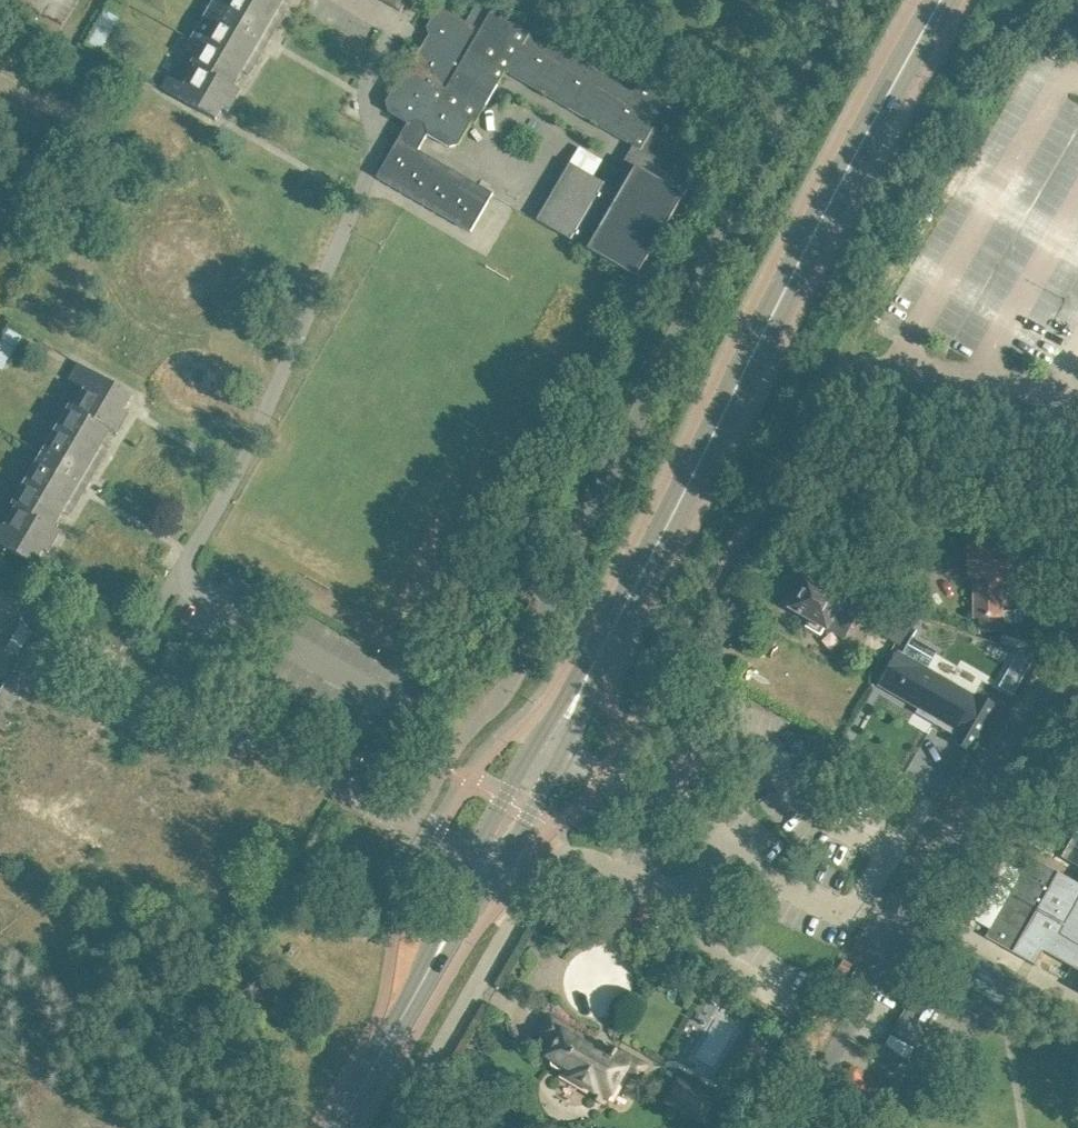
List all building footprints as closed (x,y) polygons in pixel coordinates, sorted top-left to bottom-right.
[(210,9),(190,43),(202,50),(193,64),(197,67),(186,86),(169,76),(161,88),(216,120),(223,109),(228,112),(241,90),(233,86),(242,71),(249,75),(288,9),(281,5),(284,0),(216,0),(210,9)] [(401,11),(408,0),(382,0),(401,11)] [(428,135),(450,148),(459,145),(472,123),(475,125),(506,72),(633,146),(610,186),(570,163),(537,220),(637,278),(704,163),(674,146),(699,103),(645,72),(633,93),(492,11),(477,37),(470,33),(472,28),(444,12),(438,14),(429,28),(431,35),(432,35),(412,69),(404,71),(386,103),(389,112),(408,124),(377,177),(472,232),(494,194),(419,150),(428,135)] [(86,42),(100,50),(111,31),(97,22),(86,42)] [(0,344),(0,352),(10,358),(23,336),(9,328),(0,344)] [(78,363),(69,379),(86,389),(75,409),(71,406),(13,505),(17,508),(6,527),(0,523),(0,545),(35,565),(43,550),(49,553),(61,531),(54,527),(63,512),(70,516),(109,450),(101,445),(110,430),(117,435),(130,413),(125,410),(133,395),(78,363)] [(1014,537),(991,537),(971,537),(971,536),(969,536),(969,577),(975,577),(975,617),(981,617),(981,630),(1017,630),(1017,610),(1005,610),(1005,573),(1014,573),(1014,537)] [(844,639),(860,610),(869,616),(874,606),(860,598),(855,607),(807,579),(790,608),(810,620),(807,626),(821,635),(824,628),(844,639)] [(901,645),(912,625),(894,615),(882,635),(901,645)] [(976,697),(950,682),(927,668),(937,651),(913,637),(903,655),(898,652),(879,685),(936,718),(933,723),(954,735),(951,740),(971,750),(974,753),(1000,707),(978,694),(976,697)] [(1027,670),(1035,656),(1018,651),(1012,662),(1027,670)] [(1032,857),(990,930),(989,931),(986,937),(1034,965),(1036,965),(1044,951),(1077,971),(1077,883),(1032,857)] [(638,1079),(646,1066),(616,1049),(613,1054),(550,1018),(541,1034),(555,1042),(546,1056),(552,1060),(551,1061),(552,1066),(560,1071),(560,1072),(594,1092),(592,1096),(604,1103),(606,1099),(609,1101),(626,1072),(638,1079)] [(755,1075),(770,1050),(756,1042),(742,1067),(755,1075)] [(666,1101),(686,1113),(705,1124),(718,1101),(679,1079),(666,1101)]
